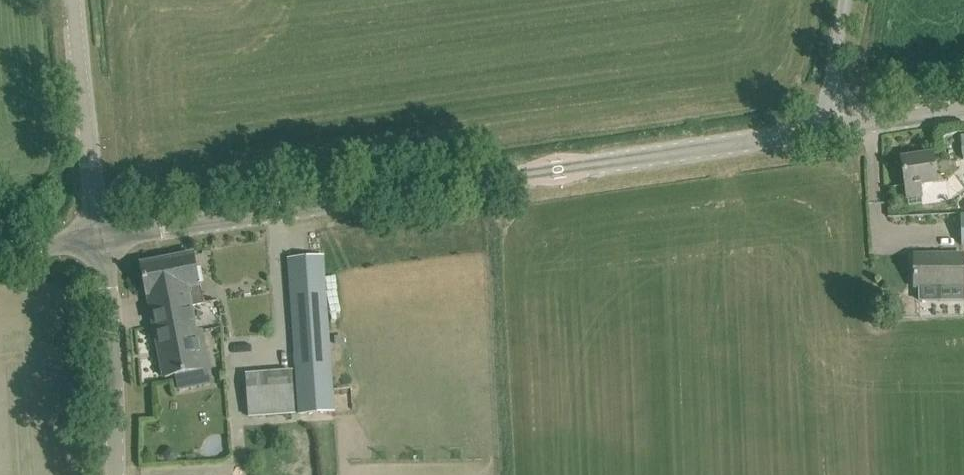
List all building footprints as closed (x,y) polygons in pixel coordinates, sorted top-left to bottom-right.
[(933,154),(902,158),(909,202),(923,200),(921,185),(937,182),(933,154)] [(940,287),(963,286),(963,254),(915,255),(915,287),(920,287),(921,300),(941,300),(940,287)] [(201,284),(200,284),(194,255),(141,265),(147,295),(148,294),(152,314),(191,306),(192,306),(205,304),(201,284)] [(334,411),(324,276),(323,256),(289,258),(300,414),(334,411)] [(191,306),(152,314),(165,378),(204,369),(201,353),(208,353),(204,330),(197,331),(192,306),(191,306)]
